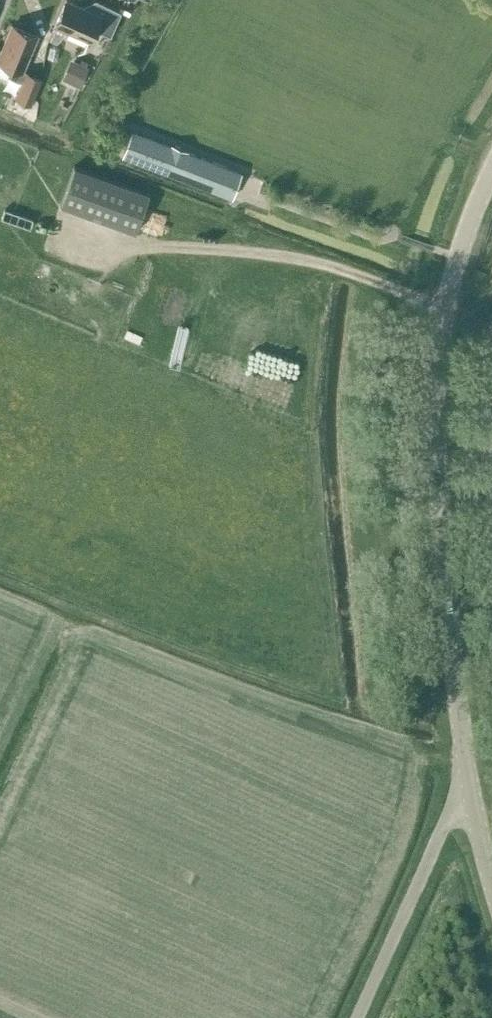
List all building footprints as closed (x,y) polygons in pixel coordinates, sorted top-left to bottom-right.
[(89,10),(67,0),(65,0),(54,24),(88,39),(94,27),(109,34),(120,10),(97,0),(94,0),(89,10)] [(22,80),(15,96),(30,102),(40,77),(22,69),(36,35),(11,24),(0,51),(0,60),(11,65),(7,74),(22,80)] [(74,59),(65,78),(79,85),(87,65),(74,59)] [(170,144),(131,129),(121,154),(231,196),(240,171),(186,150),(186,149),(170,143),(170,144)] [(73,165),(59,203),(135,230),(148,192),(73,165)]
